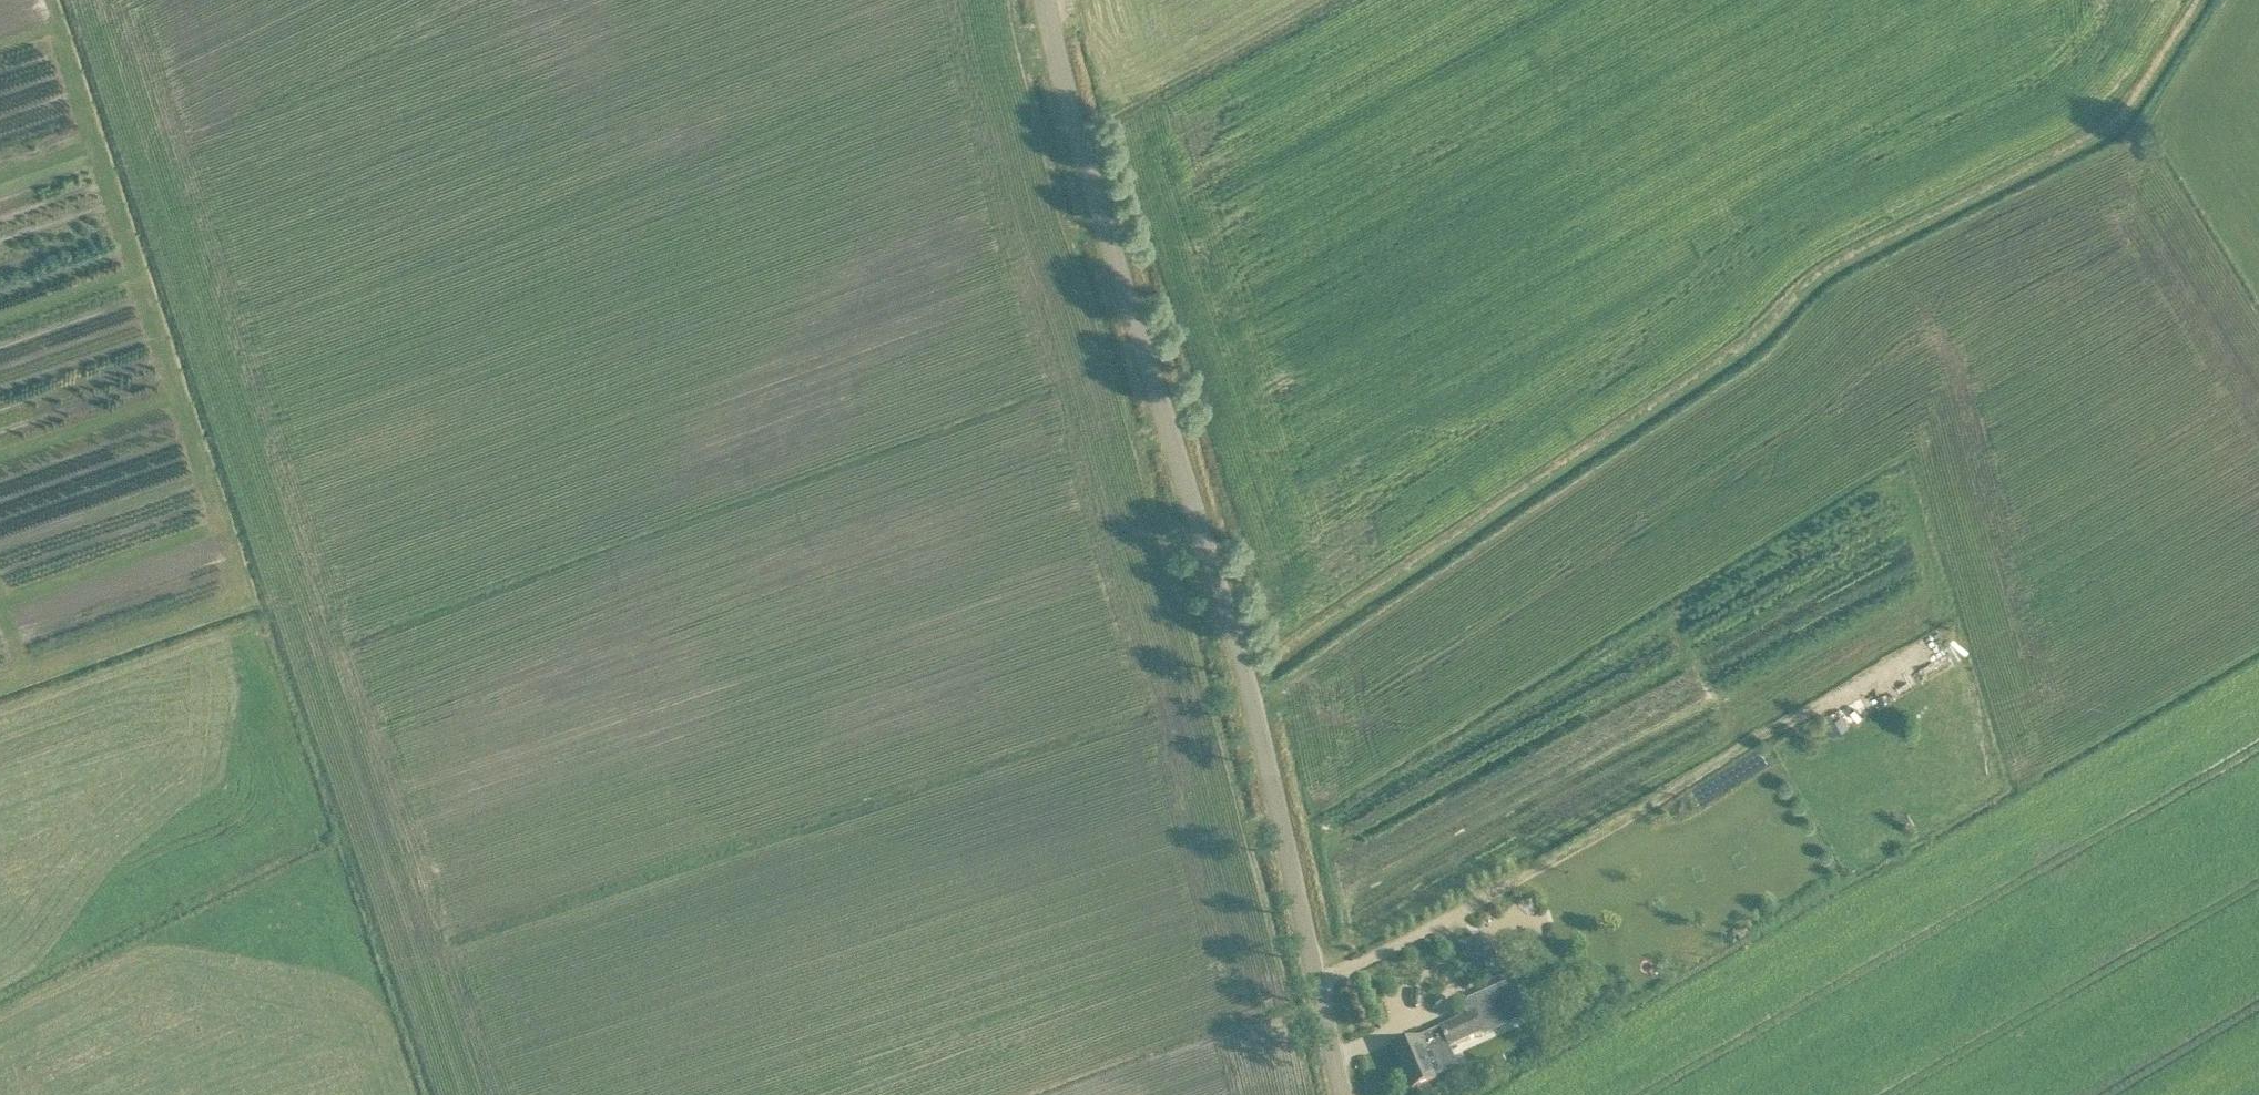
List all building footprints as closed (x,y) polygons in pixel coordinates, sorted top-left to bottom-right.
[(1839,715),(1825,723),(1831,734),(1845,726),(1839,715)] [(1482,959),(1485,967),(1490,978),(1502,973),(1497,960),(1495,954),(1482,959)] [(1394,1049),(1413,1092),(1436,1082),(1424,1053),(1433,1049),(1447,1043),(1449,1049),(1485,1033),(1484,1032),(1525,1012),(1530,1023),(1543,1017),(1539,1006),(1547,1002),(1538,984),(1439,1027),(1440,1029),(1427,1035),(1394,1049)] [(1513,1057),(1504,1061),(1507,1069),(1516,1065),(1513,1057)]
